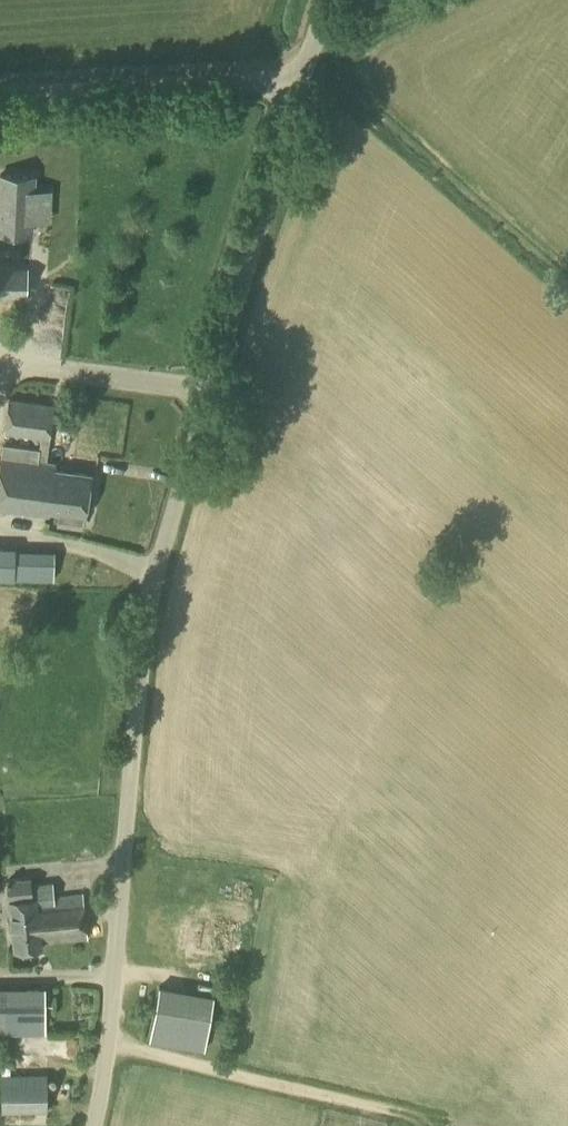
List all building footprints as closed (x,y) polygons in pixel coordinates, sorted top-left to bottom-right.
[(0,170),(0,229),(31,228),(30,170),(0,170)] [(23,278),(0,275),(0,300),(19,303),(23,278)] [(49,439),(54,403),(7,397),(3,433),(49,439)] [(85,511),(90,508),(91,500),(87,496),(90,475),(55,471),(56,464),(38,461),(39,451),(3,446),(0,465),(0,509),(46,515),(47,512),(58,514),(57,523),(83,527),(85,511)] [(7,572),(11,546),(0,545),(0,571),(7,572)] [(11,923),(86,916),(83,894),(54,897),(52,882),(31,884),(31,876),(7,879),(11,923)] [(86,916),(11,923),(14,949),(43,946),(43,944),(88,939),(86,916)] [(45,1034),(45,986),(0,987),(0,1035),(45,1034)] [(213,996),(159,986),(150,1040),(204,1049),(213,996)] [(1,1113),(47,1112),(46,1075),(0,1076),(1,1113)]
